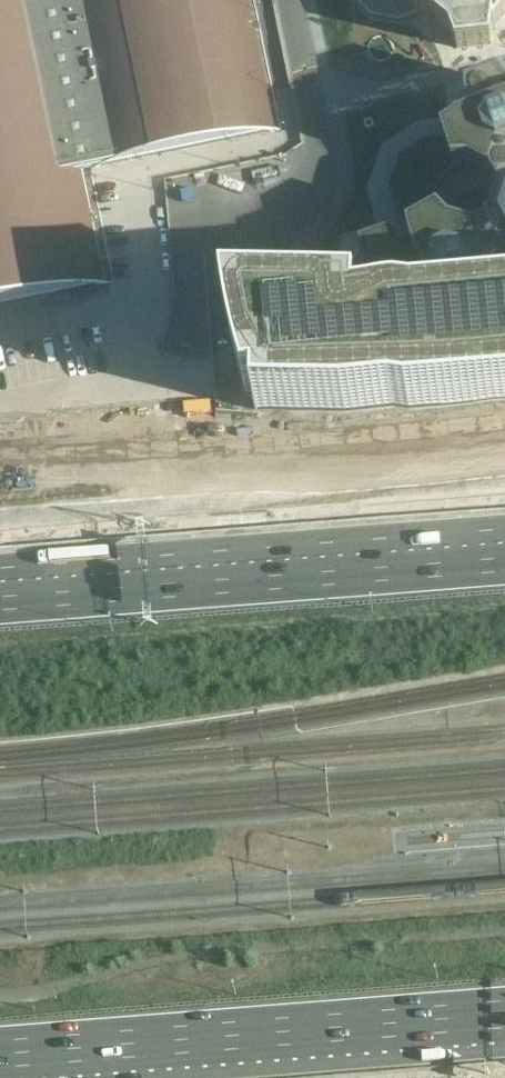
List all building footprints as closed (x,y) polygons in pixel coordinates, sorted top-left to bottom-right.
[(249,0),(0,0),(0,304),(106,283),(83,169),(129,159),(275,130),(249,0)] [(372,5),(372,6),(393,26),(394,26),(422,30),(423,30),(438,24),(454,27),(458,30),(455,38),(462,44),(469,39),(473,42),(479,57),(504,54),(504,0),(370,0),(372,5)] [(402,33),(375,38),(378,56),(405,51),(402,33)] [(340,293),(342,300),(343,304),(346,315),(348,320),(350,326),(364,325),(368,326),(384,335),(387,339),(394,351),(401,349),(406,348),(417,345),(421,344),(425,343),(425,329),(425,327),(428,325),(445,318),(448,317),(450,320),(454,324),(459,330),(460,337),(461,342),(462,346),(462,347),(463,348),(483,372),(484,373),(504,379),(504,90),(499,82),(468,93),(468,107),(469,109),(467,111),(466,114),(458,112),(454,120),(460,126),(459,128),(458,130),(456,132),(444,139),(437,140),(432,140),(427,140),(426,141),(400,157),(399,158),(389,188),(389,189),(396,219),(397,220),(401,224),(404,228),(409,233),(412,246),(413,249),(410,250),(406,252),(403,253),(401,251),(394,239),(388,241),(383,243),(373,246),(368,248),(362,250),(363,256),(363,264),(363,266),(362,269),(361,271),(353,269),(349,278),(355,283),(354,285),(353,288),(350,289),(349,289),(340,293)] [(225,295),(227,317),(232,343),(239,369),(246,394),(256,395),(256,411),(347,413),(394,408),(410,410),(504,401),(504,300),(488,302),(417,309),(400,307),(356,311),(357,297),(338,297),(225,295)]
